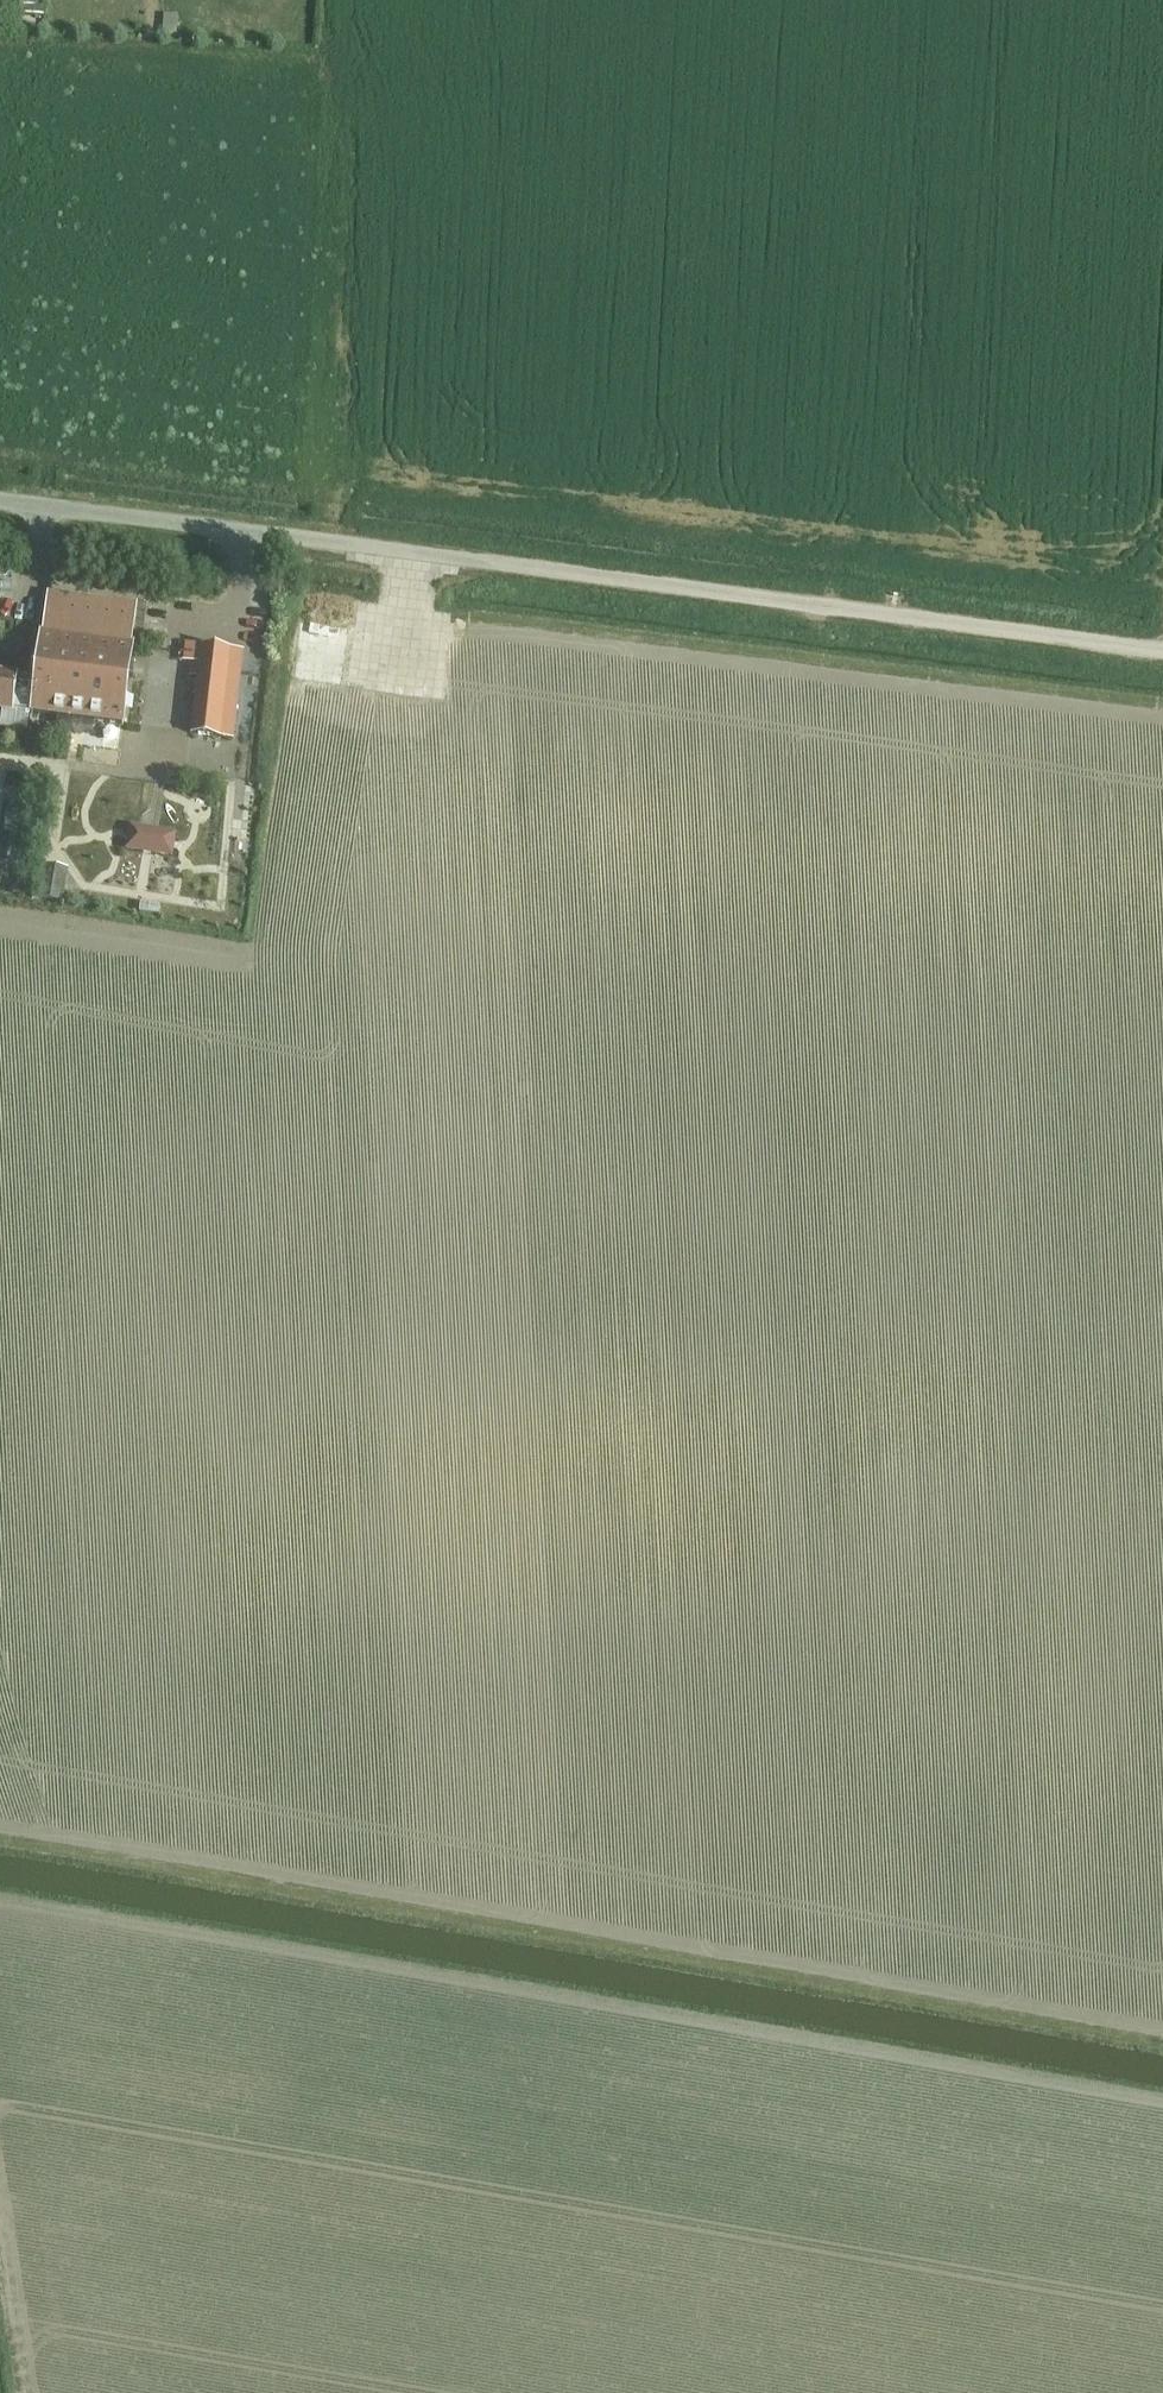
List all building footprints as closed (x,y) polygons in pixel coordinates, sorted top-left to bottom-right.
[(116,717),(127,625),(131,596),(39,584),(28,680),(17,679),(17,676),(0,674),(0,711),(14,712),(15,700),(26,701),(26,705),(116,717)] [(192,734),(235,740),(238,710),(225,708),(232,654),(203,650),(192,734)] [(15,790),(13,816),(27,817),(29,791),(15,790)] [(62,904),(64,890),(54,889),(57,869),(43,867),(38,900),(62,904)]
